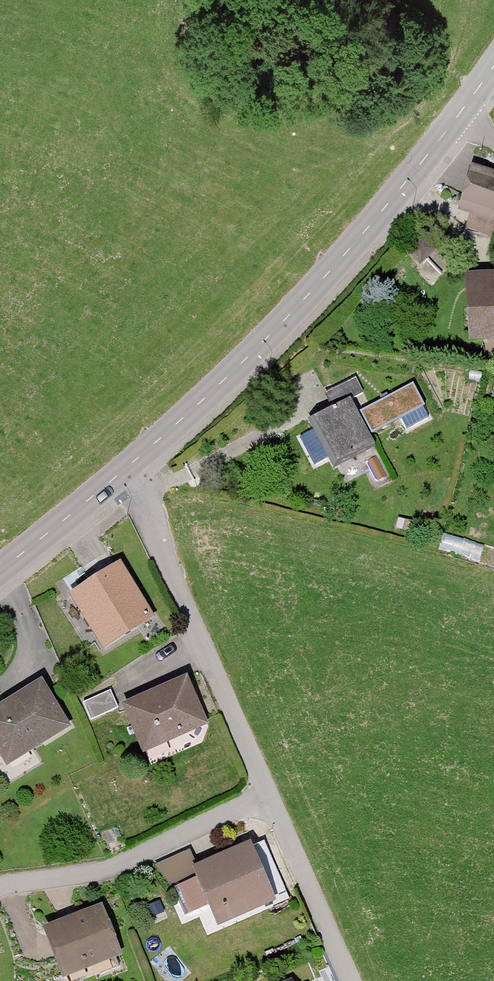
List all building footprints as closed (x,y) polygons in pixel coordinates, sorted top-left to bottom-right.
[(474,170),(459,215),(471,219),(467,233),(493,242),(493,177),(474,170)] [(436,254),(421,242),(407,257),(422,270),(436,254)] [(465,280),(470,345),(493,343),(493,278),(465,280)] [(356,380),(326,397),(334,412),(313,423),(337,468),(377,447),(354,404),(366,398),(356,380)] [(402,415),(407,427),(433,416),(417,380),(363,403),(374,428),(402,415)] [(123,564),(68,604),(106,658),(162,618),(123,564)] [(0,708),(0,751),(9,768),(76,730),(48,681),(0,708)] [(197,684),(130,706),(148,759),(214,737),(197,684)] [(264,843),(193,867),(215,932),(286,908),(264,843)] [(42,930),(59,980),(67,980),(127,961),(109,908),(42,930)]
